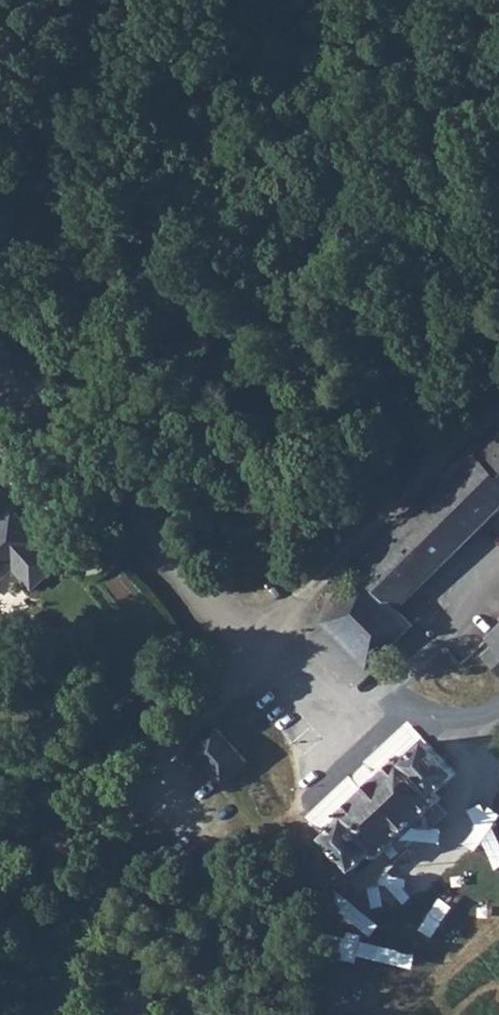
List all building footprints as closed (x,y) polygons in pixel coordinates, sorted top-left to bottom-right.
[(370,671),(419,622),(404,605),(422,588),(498,509),(498,447),(484,462),(475,454),(357,575),(364,583),(323,624),(370,671)] [(0,518),(0,574),(9,565),(29,587),(54,565),(35,544),(38,541),(10,509),(0,518)] [(498,678),(498,629),(486,641),(493,651),(482,660),(498,678)] [(217,731),(195,754),(224,784),(248,760),(217,731)] [(378,858),(384,852),(438,802),(441,799),(435,792),(456,773),(426,740),(405,760),(400,755),(339,813),(343,820),(322,838),(353,870),(374,852),(378,858)]
